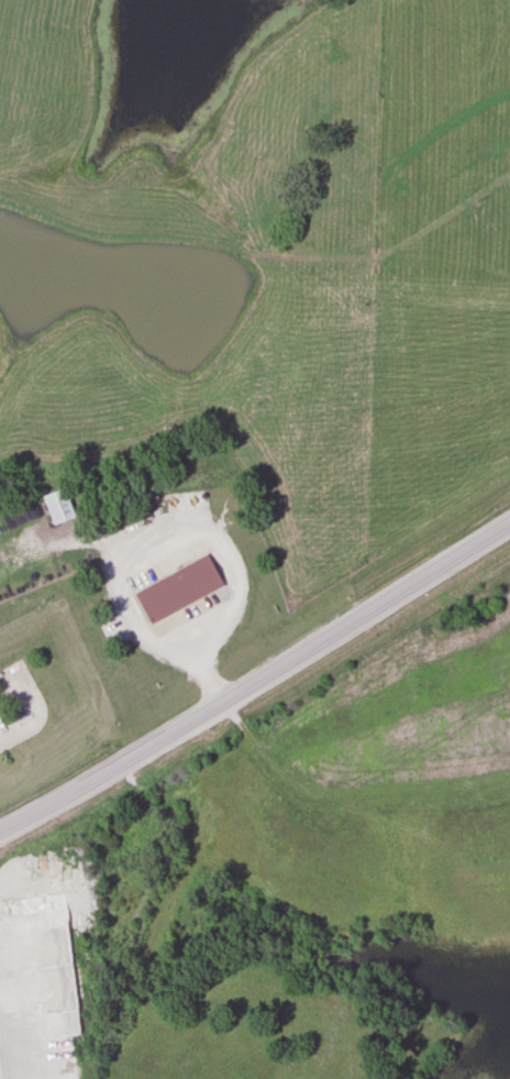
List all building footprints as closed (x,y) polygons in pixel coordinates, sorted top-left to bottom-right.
[(40,496),(52,525),(74,516),(62,487),(40,496)] [(132,591),(147,623),(221,587),(206,555),(132,591)]
